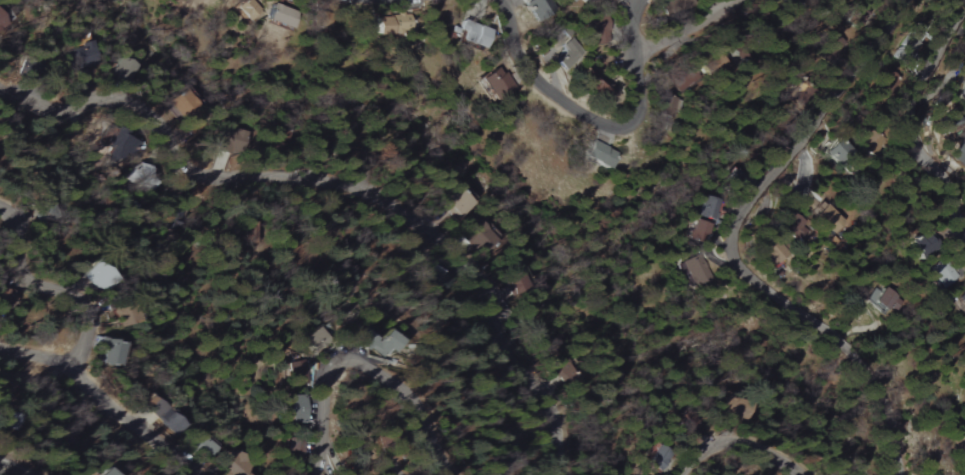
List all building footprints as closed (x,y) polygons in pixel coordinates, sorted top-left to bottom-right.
[(248,23),(263,7),(255,0),(243,0),(234,10),(248,23)] [(537,23),(548,16),(539,0),(524,0),(537,23)] [(266,21),(289,28),(295,11),(271,4),(266,21)] [(409,17),(376,16),(376,32),(409,33),(409,17)] [(608,21),(584,23),(586,37),(609,34),(608,21)] [(459,42),(484,48),(489,29),(459,22),(457,30),(461,31),(459,42)] [(920,49),(916,36),(901,41),(906,53),(920,49)] [(584,53),(569,38),(561,46),(565,51),(554,62),(564,72),(584,53)] [(93,43),(71,44),(72,64),(94,63),(93,43)] [(118,75),(130,76),(131,62),(118,61),(118,75)] [(503,93),(494,79),(500,75),(494,67),(476,79),(491,101),(503,93)] [(580,87),(608,96),(614,78),(586,69),(580,87)] [(183,118),(199,106),(188,93),(173,104),(183,118)] [(247,132),(220,128),(217,147),(244,151),(247,132)] [(964,166),(964,135),(946,156),(962,170),(964,166)] [(824,155),(841,169),(855,152),(838,138),(824,155)] [(613,152),(588,142),(581,159),(607,169),(613,152)] [(150,166),(138,166),(137,190),(149,190),(150,166)] [(467,191),(448,188),(444,215),(464,217),(467,191)] [(718,200),(700,198),(697,219),(716,221),(718,200)] [(837,223),(818,201),(805,213),(824,235),(837,223)] [(799,220),(782,212),(773,233),(795,243),(801,230),(796,228),(799,220)] [(709,225),(693,220),(686,239),(702,245),(709,225)] [(493,252),(497,230),(468,224),(463,245),(493,252)] [(913,257),(934,252),(930,235),(910,240),(913,257)] [(680,262),(691,287),(709,279),(698,254),(680,262)] [(956,278),(945,260),(927,271),(938,290),(956,278)] [(104,291),(111,271),(86,263),(79,283),(104,291)] [(497,276),(505,297),(525,289),(517,269),(497,276)] [(881,312),(893,297),(882,288),(870,302),(881,312)] [(964,317),(964,316),(964,292),(952,301),(964,317)] [(384,358),(389,350),(395,354),(403,340),(386,329),(378,342),(374,339),(368,349),(384,358)] [(372,338),(357,331),(353,341),(368,348),(372,338)] [(102,341),(102,365),(120,365),(121,342),(102,341)] [(549,367),(563,390),(578,380),(564,358),(549,367)] [(306,362),(294,363),(293,360),(285,360),(287,386),(307,384),(306,362)] [(722,414),(747,420),(751,403),(726,397),(722,414)] [(172,437),(182,425),(153,398),(142,410),(172,437)] [(305,398),(288,398),(288,423),(305,423),(305,398)] [(215,443),(193,435),(187,450),(210,458),(215,443)] [(283,439),(284,463),(295,462),(295,474),(310,474),(310,465),(302,465),(301,439),(283,439)] [(661,472),(672,453),(657,445),(647,464),(661,472)] [(104,467),(96,474),(113,474),(104,467)]
